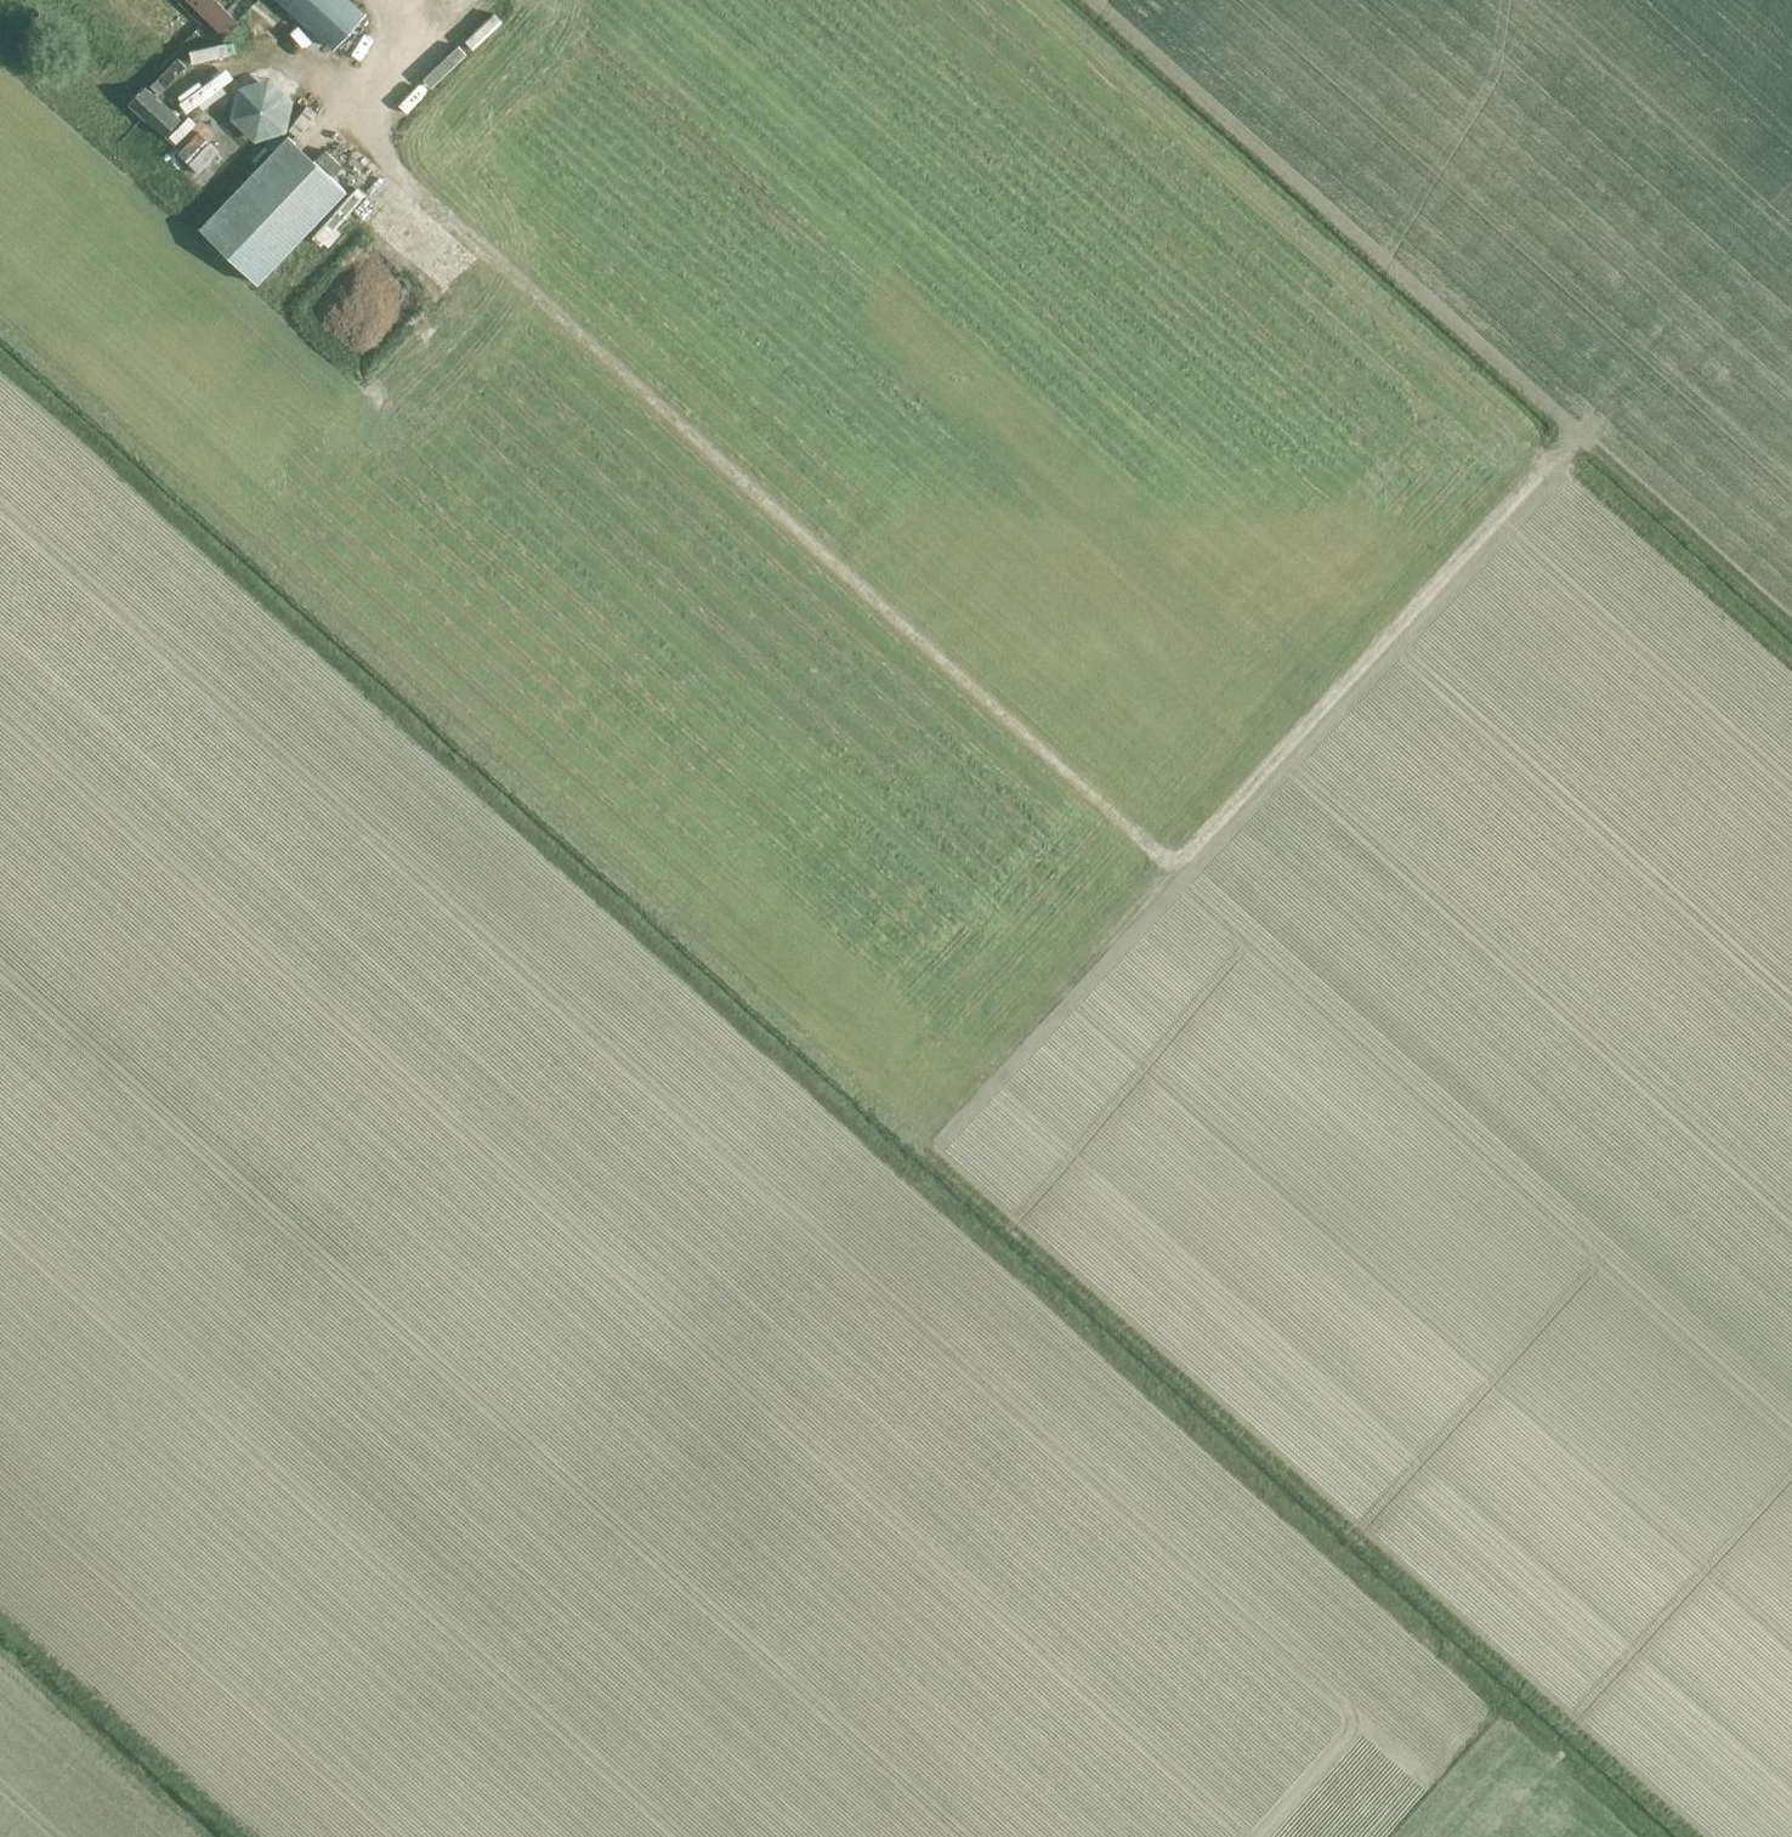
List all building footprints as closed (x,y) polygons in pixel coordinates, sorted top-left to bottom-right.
[(226,42),(241,28),(214,0),(186,0),(226,42)] [(335,47),(364,15),(347,0),(283,0),(335,47)] [(505,16),(494,6),(500,0),(438,0),(434,5),(446,16),(439,23),(471,53),(505,16)] [(286,133),(293,101),(268,79),(237,88),(230,120),(255,143),(286,133)] [(165,136),(181,118),(144,86),(128,104),(165,136)] [(180,139),(195,121),(187,114),(172,133),(180,139)] [(200,128),(180,152),(202,170),(222,146),(200,128)] [(255,282),(345,190),(290,136),(199,228),(255,282)]
